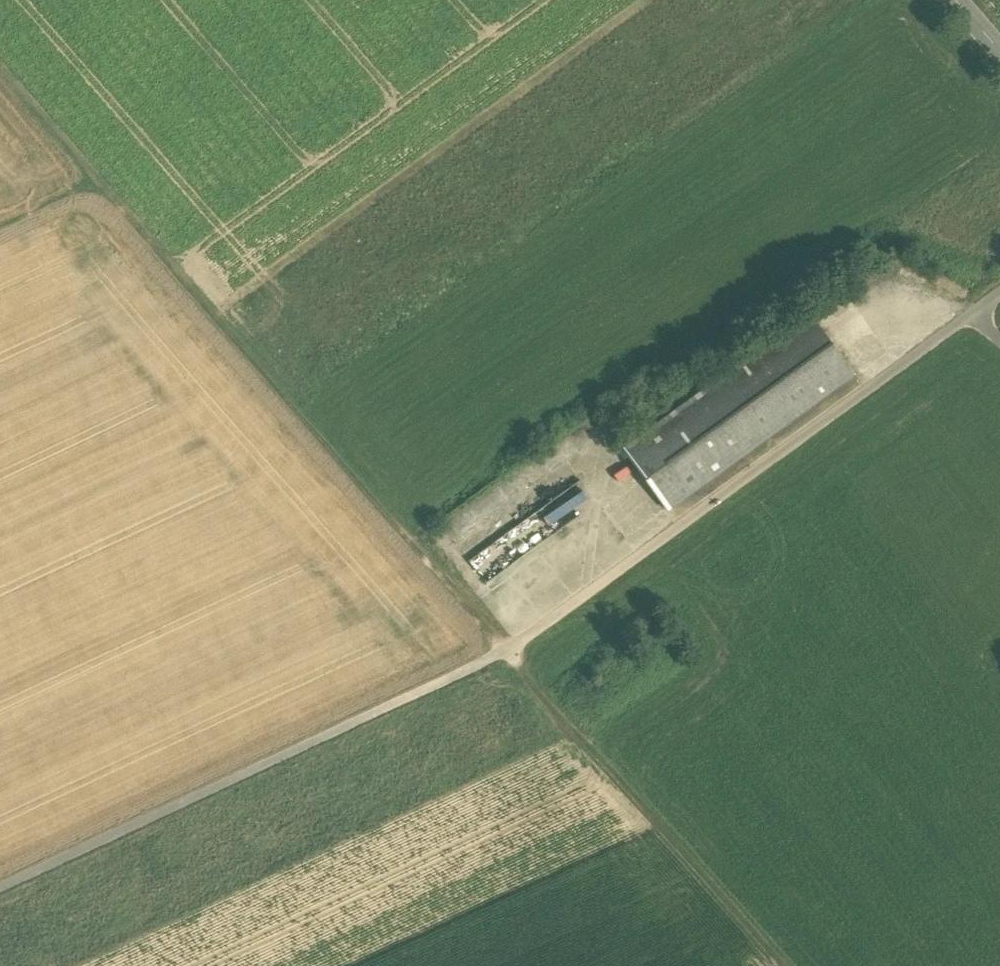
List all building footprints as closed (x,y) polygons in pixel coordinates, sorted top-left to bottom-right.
[(810,314),(643,434),(688,495),(854,375),(810,314)] [(688,495),(643,434),(622,450),(666,511),(688,495)]
